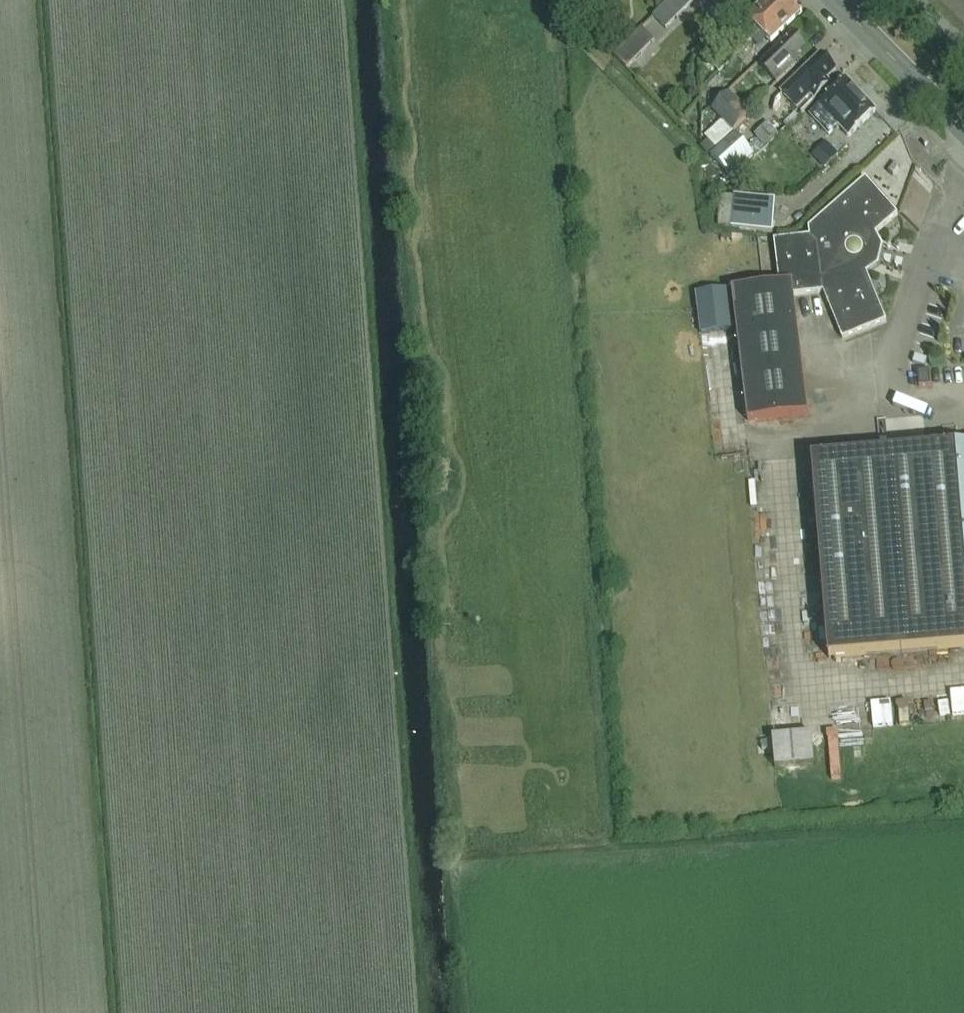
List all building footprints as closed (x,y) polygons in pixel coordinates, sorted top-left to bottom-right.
[(692,0),(670,0),(653,18),(666,31),(694,2),(692,0)] [(731,0),(708,0),(719,12),(731,0)] [(790,2),(788,0),(768,0),(748,20),(750,22),(741,31),(752,42),(772,23),(771,23),(778,17),(776,15),(790,2)] [(772,23),(752,42),(757,47),(766,38),(771,44),(802,14),(790,2),(776,15),(778,17),(771,23),(772,23)] [(578,14),(566,3),(557,12),(569,23),(578,14)] [(654,42),(641,29),(614,58),(626,70),(654,42)] [(796,37),(793,35),(759,68),(775,85),(794,67),(791,63),(806,48),(804,46),(804,43),(798,37),(796,37)] [(820,56),(810,66),(781,94),(797,110),(810,97),(817,104),(832,89),(825,82),(835,72),(820,56)] [(727,64),(720,57),(711,65),(718,72),(727,64)] [(875,113),(846,82),(819,107),(820,109),(812,116),(829,135),(838,127),(848,139),(875,113)] [(707,155),(751,116),(730,93),(711,110),(722,122),(704,138),(707,141),(700,148),(707,155)] [(766,147),(778,136),(770,127),(757,138),(766,147)] [(730,178),(754,157),(734,136),(711,157),(730,178)] [(825,146),(813,157),(824,168),(836,157),(825,146)] [(897,216),(865,180),(808,230),(809,238),(774,242),(779,286),(731,291),(748,423),(808,416),(796,320),(793,297),(823,294),(842,340),(886,323),(865,272),(875,265),(879,248),(873,237),(897,216)] [(771,232),(773,202),(720,197),(717,228),(771,232)] [(728,291),(696,294),(701,334),(733,330),(728,291)] [(931,387),(930,372),(919,372),(919,388),(931,387)] [(812,460),(829,659),(963,647),(963,447),(812,460)] [(837,731),(839,779),(848,778),(846,730),(837,731)] [(811,735),(772,739),(775,768),(814,765),(811,735)]
